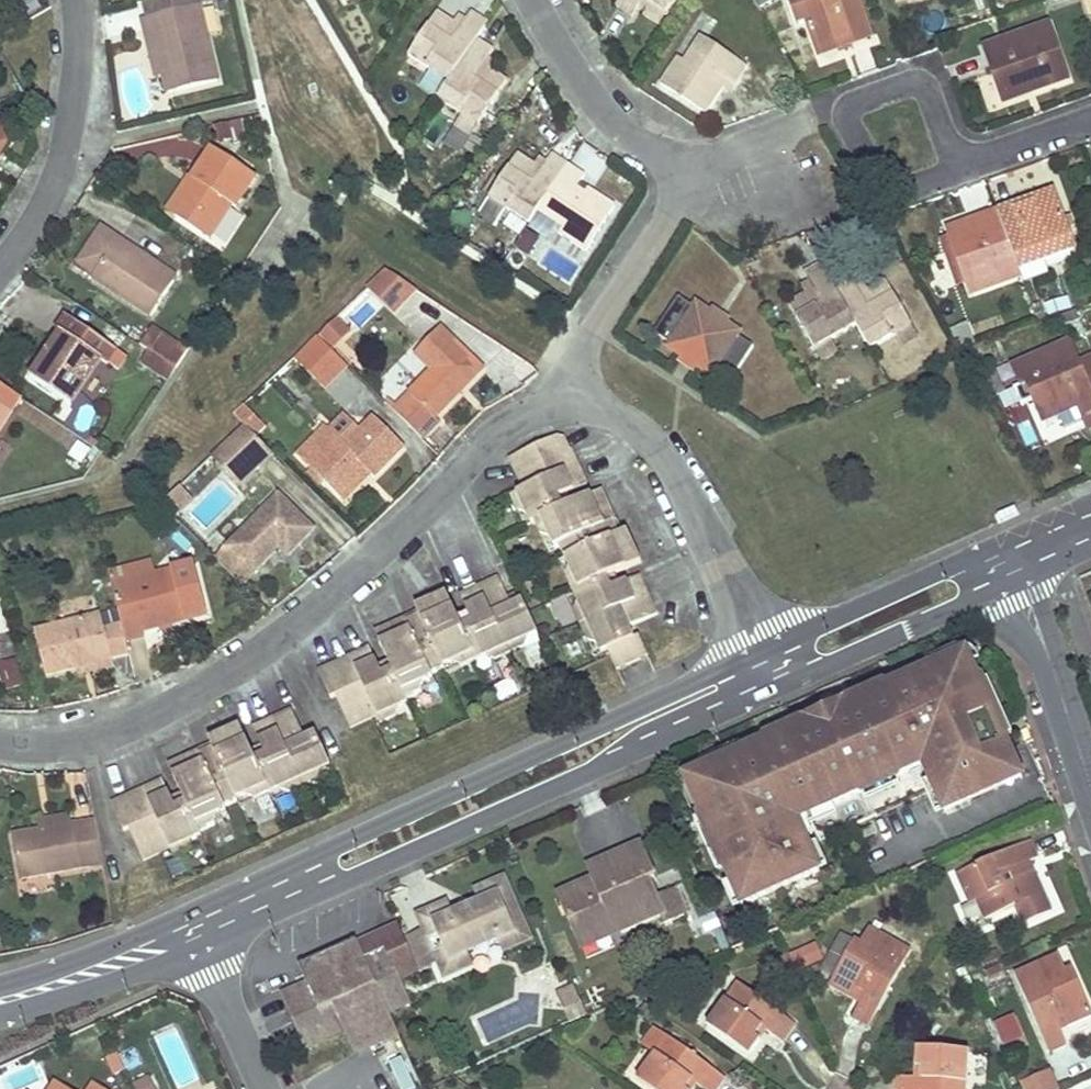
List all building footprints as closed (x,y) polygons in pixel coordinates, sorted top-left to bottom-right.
[(144,3),(147,18),(200,6),(224,0),(158,0),(144,3)] [(617,7),(632,17),(638,6),(641,0),(622,0),(617,7)] [(645,0),(641,0),(638,6),(646,11),(644,16),(659,26),(667,14),(645,0)] [(667,14),(676,0),(645,0),(667,14)] [(790,0),(800,24),(808,22),(818,48),(841,40),(839,38),(848,35),(851,44),(872,36),(859,0),(790,0)] [(147,18),(142,19),(146,37),(154,35),(163,76),(167,94),(218,82),(200,6),(147,18)] [(454,26),(436,14),(408,57),(447,84),(476,40),(487,24),(471,13),(464,21),(457,33),(451,30),(454,26)] [(457,33),(464,21),(460,18),(454,26),(451,30),(457,33)] [(1048,26),(986,48),(1003,96),(1031,86),(1033,93),(1068,80),(1048,26)] [(154,35),(146,37),(155,78),(163,76),(154,35)] [(750,67),(702,35),(685,61),(679,58),(662,85),(708,114),(724,88),(731,78),(739,83),(750,67)] [(851,44),(848,35),(839,38),(841,40),(843,47),(851,44)] [(492,50),(476,40),(447,84),(436,101),(461,117),(477,128),(505,84),(486,71),(483,75),(478,72),(487,59),(492,50)] [(492,63),(487,59),(478,72),(483,75),(486,71),(492,63)] [(739,83),(731,78),(724,88),(732,93),(739,83)] [(477,128),(461,117),(453,128),(469,139),(477,128)] [(232,123),(215,127),(218,140),(235,136),(232,123)] [(255,177),(212,148),(191,179),(196,183),(173,217),(208,240),(231,206),(234,208),(255,177)] [(535,166),(517,155),(488,199),(527,226),(536,212),(567,165),(551,154),(545,162),(537,175),(532,171),(535,166)] [(545,162),(541,158),(535,166),(532,171),(537,175),(545,162)] [(584,176),(567,165),(536,212),(553,223),(549,229),(586,253),(616,208),(588,189),(582,199),(574,192),(579,184),(584,176)] [(166,212),(173,217),(196,183),(191,179),(189,178),(166,212)] [(588,189),(579,184),(574,192),(582,199),(588,189)] [(1056,194),(1001,213),(1020,267),(1022,267),(1027,282),(1050,274),(1045,257),(1055,253),(1056,257),(1074,250),(1056,194)] [(1001,213),(951,231),(954,239),(944,242),(959,285),(970,282),(974,294),(1023,277),(1020,268),(1020,267),(1001,213)] [(120,241),(101,228),(78,263),(95,274),(91,279),(151,317),(174,282),(117,245),(120,241)] [(539,236),(526,228),(513,247),(526,256),(539,236)] [(177,278),(120,241),(117,245),(174,282),(177,278)] [(833,286),(820,264),(803,274),(808,282),(817,295),(811,298),(807,291),(805,293),(788,303),(814,349),(831,339),(856,325),(833,286)] [(393,313),(413,293),(385,274),(368,289),(393,313)] [(911,325),(884,279),(867,289),(863,291),(867,296),(862,298),(854,286),(849,276),(833,286),(856,325),(869,348),(894,335),(911,325)] [(817,295),(808,282),(802,287),(805,293),(807,291),(811,298),(817,295)] [(861,283),(854,286),(862,298),(867,296),(863,291),(867,289),(861,283)] [(694,308),(677,297),(653,333),(669,345),(667,349),(682,358),(686,351),(699,359),(694,366),(710,377),(713,374),(729,384),(754,348),(737,337),(739,334),(725,324),(727,322),(712,311),(709,315),(695,306),(694,308)] [(1066,300),(1050,305),(1053,315),(1070,309),(1066,300)] [(116,350),(64,316),(55,329),(59,332),(28,379),(71,407),(101,360),(107,364),(116,350)] [(322,334),(332,345),(346,331),(337,321),(322,334)] [(917,336),(911,325),(894,335),(902,345),(917,336)] [(970,325),(955,330),(960,350),(975,345),(970,325)] [(486,372),(443,328),(417,354),(433,370),(392,410),(423,441),(441,424),(437,420),(462,395),(458,392),(465,386),(468,389),(486,372)] [(319,337),(296,358),(324,387),(346,364),(319,337)] [(831,339),(814,349),(821,360),(837,351),(831,339)] [(183,357),(159,341),(150,354),(174,370),(183,357)] [(1015,366),(1023,387),(1029,385),(1045,421),(1090,400),(1090,380),(1084,364),(1074,342),(1015,366)] [(699,359),(686,351),(682,358),(694,366),(699,359)] [(150,354),(146,361),(170,377),(174,370),(150,354)] [(13,413),(21,399),(0,385),(0,434),(13,413)] [(265,428),(243,406),(233,416),(244,426),(255,437),(265,428)] [(346,448),(361,432),(346,416),(330,432),(346,448)] [(405,449),(375,419),(361,432),(346,448),(330,432),(326,428),(297,456),(339,498),(368,470),(376,478),(405,449)] [(271,454),(244,426),(209,457),(228,478),(246,463),(253,471),(271,454)] [(568,449),(560,432),(509,456),(511,461),(523,489),(509,496),(516,509),(526,512),(529,522),(535,520),(540,535),(550,538),(554,548),(560,545),(570,568),(567,578),(578,601),(574,609),(587,640),(596,644),(600,653),(607,650),(634,638),(631,632),(629,626),(656,613),(639,576),(618,584),(610,587),(605,577),(613,574),(640,562),(626,532),(621,534),(587,548),(582,536),(616,522),(602,490),(571,504),(562,508),(557,497),(566,493),(586,485),(571,448),(568,449)] [(90,449),(78,441),(70,453),(83,461),(90,449)] [(236,487),(253,471),(246,463),(228,478),(236,487)] [(189,499),(177,486),(164,497),(176,510),(189,499)] [(314,529),(278,493),(213,558),(239,585),(276,548),(285,557),(314,529)] [(566,493),(557,497),(562,508),(571,504),(568,499),(566,493)] [(158,503),(148,506),(171,528),(177,522),(158,503)] [(618,528),(616,522),(582,536),(587,548),(621,534),(618,528)] [(195,566),(110,587),(117,616),(120,626),(124,643),(144,638),(143,631),(207,616),(195,566)] [(615,579),(613,574),(605,577),(610,587),(618,584),(615,579)] [(370,648),(318,671),(330,698),(335,697),(349,730),(376,717),(379,725),(395,717),(398,709),(407,705),(405,701),(420,695),(425,684),(434,681),(432,675),(455,666),(463,669),(487,658),(496,662),(525,648),(529,640),(538,636),(523,603),(517,605),(510,608),(499,580),(460,597),(470,618),(473,624),(462,629),(460,622),(448,596),(416,609),(419,615),(433,647),(422,653),(407,620),(375,635),(386,660),(392,672),(382,676),(377,664),(370,648)] [(100,614),(34,630),(44,676),(75,668),(112,659),(127,656),(124,643),(120,626),(104,630),(102,619),(100,614)] [(413,617),(407,620),(422,653),(433,647),(419,615),(413,617)] [(117,616),(102,619),(104,630),(120,626),(117,616)] [(465,620),(460,622),(462,629),(473,624),(470,618),(465,620)] [(983,663),(978,651),(978,650),(977,650),(976,649),(976,648),(975,647),(974,647),(973,646),(972,646),(971,646),(970,646),(968,646),(967,646),(966,646),(929,663),(933,671),(970,654),(975,666),(983,663)] [(970,654),(933,671),(889,690),(835,714),(770,742),(747,752),(707,770),(688,778),(705,816),(727,866),(734,882),(744,904),(744,906),(822,872),(821,870),(815,855),(811,848),(808,840),(800,822),(836,806),(865,793),(893,780),(899,778),(927,766),(948,814),(1025,780),(1008,740),(983,685),(975,666),(970,654)] [(20,678),(17,658),(0,661),(0,680),(0,681),(20,678)] [(112,659),(75,668),(78,676),(114,668),(112,659)] [(382,662),(377,664),(382,676),(392,672),(386,660),(382,662)] [(1016,737),(991,681),(983,685),(1008,740),(1016,737)] [(835,714),(889,690),(885,682),(766,734),(770,742),(835,714)] [(162,780),(111,802),(123,829),(128,828),(143,859),(168,848),(172,855),(189,848),(192,839),(201,836),(199,830),(213,824),(217,817),(227,812),(225,805),(246,796),(257,800),(281,789),(287,791),(319,777),(321,770),(331,767),(316,734),(304,739),(292,710),(252,727),(263,748),(266,755),(255,761),(251,753),(240,726),(209,739),(212,744),(226,777),(214,783),(199,750),(169,764),(183,793),(187,802),(174,808),(170,798),(162,780)] [(212,744),(199,750),(214,783),(226,777),(212,744)] [(707,770),(747,752),(743,744),(703,762),(707,770)] [(263,748),(251,753),(255,761),(266,755),(263,748)] [(869,801),(903,786),(899,778),(893,780),(865,793),(869,801)] [(183,793),(170,798),(174,808),(187,802),(183,793)] [(811,826),(840,814),(836,806),(800,822),(808,840),(816,836),(811,826)] [(72,815),(38,820),(40,830),(74,824),(72,815)] [(727,866),(705,816),(697,820),(719,870),(727,866)] [(40,830),(13,834),(21,878),(102,864),(94,821),(74,824),(40,830)] [(1031,841),(963,871),(976,900),(984,921),(1016,907),(1024,926),(1054,913),(1037,872),(1028,876),(1023,866),(1033,862),(1039,859),(1031,841)] [(829,867),(819,844),(811,848),(815,855),(821,870),(829,867)] [(595,879),(560,894),(580,939),(606,928),(603,922),(615,917),(621,931),(663,913),(667,923),(685,915),(675,891),(657,898),(649,880),(654,878),(641,846),(605,860),(610,873),(595,879)] [(605,860),(590,867),(595,879),(610,873),(605,860)] [(1037,872),(1033,862),(1023,866),(1028,876),(1037,872)] [(916,880),(912,871),(903,875),(907,883),(916,880)] [(963,871),(958,874),(970,903),(976,900),(963,871)] [(901,876),(891,880),(895,888),(905,884),(901,876)] [(446,903),(418,915),(424,931),(437,961),(448,958),(454,971),(473,964),(467,949),(473,946),(478,950),(492,945),(491,939),(497,936),(504,950),(532,939),(506,878),(478,890),(482,902),(473,906),(467,903),(461,906),(461,912),(451,915),(446,903)] [(744,904),(734,882),(726,885),(735,908),(744,904)] [(984,921),(976,900),(970,903),(959,907),(971,934),(987,927),(984,921)] [(606,928),(580,939),(583,947),(621,931),(615,917),(603,922),(606,928)] [(357,942),(363,956),(386,946),(399,978),(418,969),(405,939),(398,924),(357,942)] [(911,950),(870,926),(861,943),(854,939),(828,986),(851,999),(857,989),(865,993),(859,1003),(851,1017),(869,1026),(911,950)] [(424,931),(405,939),(418,969),(437,961),(424,931)] [(299,964),(307,982),(314,966),(347,952),(363,956),(357,942),(355,939),(299,964)] [(815,945),(790,956),(797,972),(822,961),(815,945)] [(303,1038),(307,1049),(347,1031),(357,1052),(398,1034),(387,1010),(409,1001),(399,978),(386,946),(363,956),(347,952),(314,966),(307,982),(283,993),(303,1038)] [(1001,958),(997,949),(981,956),(985,964),(1001,958)] [(1015,973),(1051,1052),(1067,1046),(1060,1031),(1054,1019),(1063,1014),(1069,1026),(1090,1016),(1090,1012),(1071,967),(1064,969),(1056,954),(1015,973)] [(790,956),(773,963),(782,983),(799,976),(797,972),(790,956)] [(448,958),(437,961),(443,976),(454,971),(448,958)] [(962,964),(955,967),(959,977),(966,973),(962,964)] [(999,966),(985,972),(988,979),(1002,973),(999,966)] [(974,984),(970,974),(960,979),(965,988),(974,984)] [(741,986),(737,983),(725,1000),(729,1003),(741,986)] [(562,1000),(578,993),(575,986),(558,993),(562,1000)] [(782,1042),(795,1024),(741,986),(729,1003),(725,1000),(707,1026),(749,1055),(760,1040),(756,1037),(762,1027),(767,1030),(782,1042)] [(865,993),(857,989),(851,999),(859,1003),(865,993)] [(571,1023),(588,1015),(578,993),(562,1000),(571,1023)] [(1069,1026),(1063,1014),(1054,1019),(1060,1031),(1069,1026)] [(767,1030),(762,1027),(756,1037),(760,1040),(767,1030)] [(672,1040),(656,1028),(644,1045),(655,1053),(656,1052),(661,1055),(672,1040)] [(672,1039),(672,1040),(661,1055),(656,1052),(655,1053),(637,1079),(651,1088),(686,1088),(692,1081),(697,1084),(703,1088),(718,1088),(726,1078),(672,1039)] [(917,1047),(915,1066),(921,1067),(920,1078),(914,1077),(895,1075),(894,1088),(960,1088),(960,1084),(967,1084),(969,1052),(917,1047)] [(627,1073),(636,1079),(652,1056),(643,1050),(627,1073)] [(401,1053),(386,1058),(397,1088),(414,1088),(401,1053)] [(1019,1082),(1022,1088),(1058,1088),(1049,1070),(1019,1082)] [(135,1088),(154,1088),(149,1076),(133,1083),(135,1088)] [(54,1080),(48,1088),(66,1088),(54,1080)] [(692,1081),(686,1088),(693,1088),(697,1084),(692,1081)]
